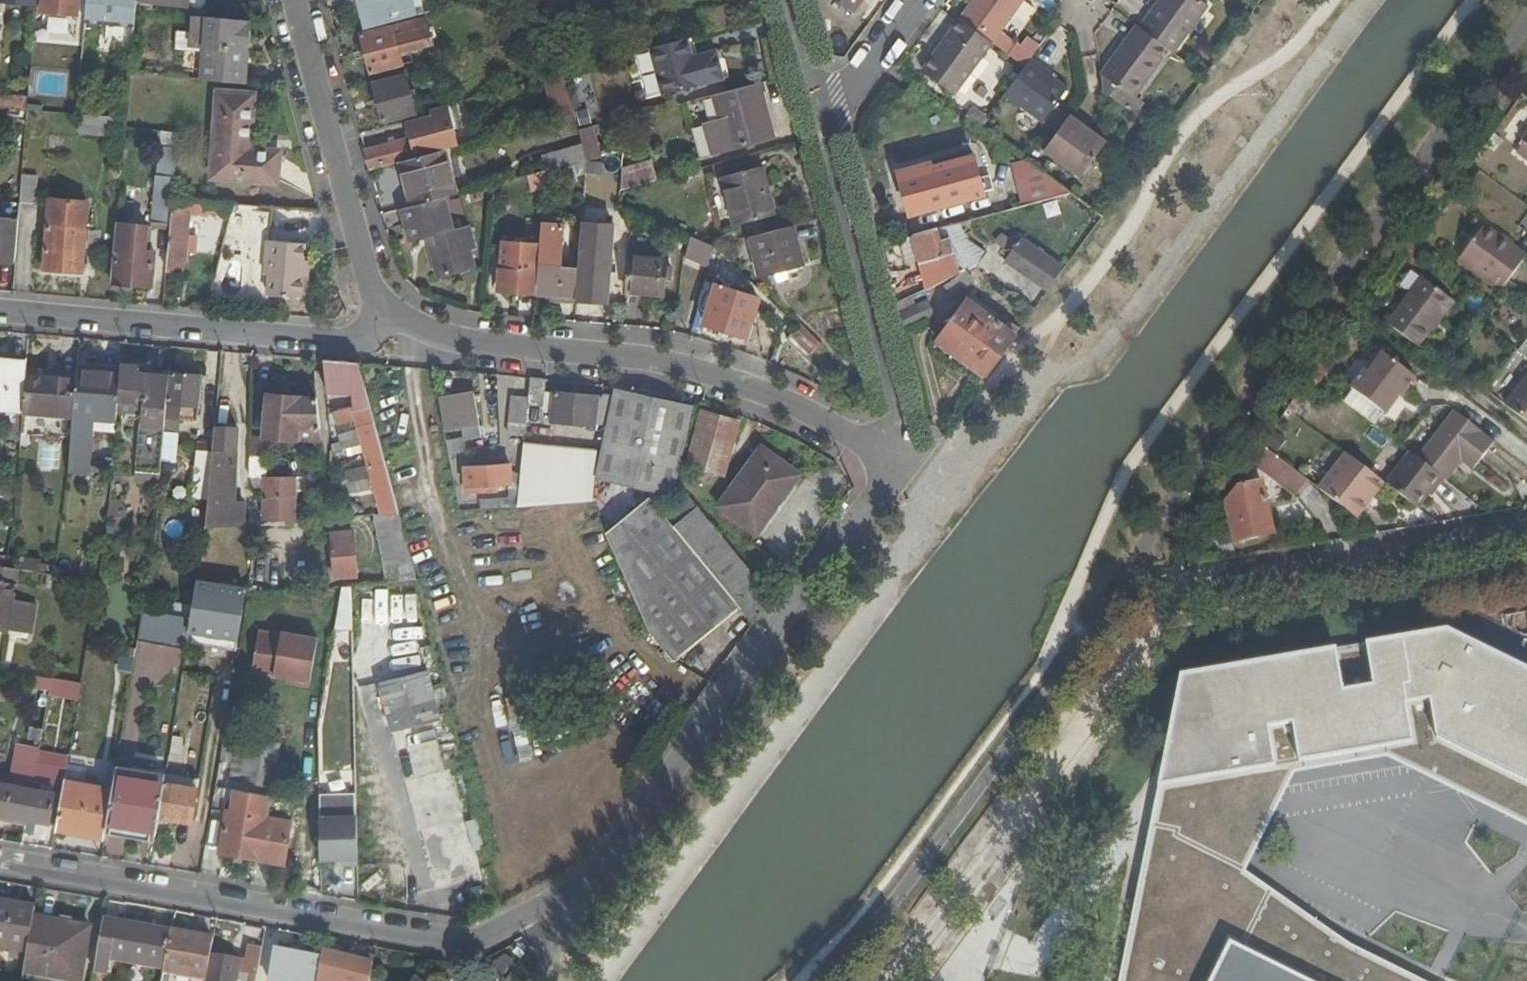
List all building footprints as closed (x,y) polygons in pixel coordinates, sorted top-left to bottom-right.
[(78,0),(43,0),(42,11),(77,14),(78,0)] [(85,19),(134,24),(136,0),(87,0),(85,19)] [(368,29),(413,17),(408,0),(360,0),(368,29)] [(863,0),(838,0),(854,12),(863,0)] [(993,44),(1026,0),(975,0),(960,20),(993,44)] [(1139,29),(1168,50),(1172,53),(1207,7),(1198,0),(1160,0),(1139,29)] [(204,79),(243,83),(246,49),(241,48),(243,29),(248,29),(249,20),(196,16),(192,57),(206,58),(204,79)] [(413,62),(410,48),(432,42),(425,16),(360,34),(370,73),(413,62)] [(956,94),(993,44),(960,20),(951,32),(955,35),(938,57),(934,55),(923,69),(956,94)] [(1139,29),(1134,26),(1100,73),(1103,92),(1144,123),(1150,116),(1142,110),(1146,105),(1135,97),(1168,50),(1139,29)] [(955,35),(951,32),(934,55),(938,57),(955,35)] [(687,39),(650,49),(662,96),(724,79),(716,50),(692,57),(687,39)] [(1029,60),(1033,55),(1017,44),(1008,55),(1024,67),(1029,60)] [(192,57),(189,78),(204,79),(206,58),(192,57)] [(1068,89),(1029,60),(1024,67),(1004,94),(1043,123),(1068,89)] [(415,113),(411,98),(416,96),(414,89),(409,91),(405,74),(373,83),(383,122),(415,113)] [(915,99),(924,87),(916,81),(906,93),(915,99)] [(757,85),(710,97),(716,120),(703,124),(711,155),(771,139),(757,85)] [(277,181),(281,152),(249,149),(254,94),(222,91),(214,175),(277,181)] [(25,109),(27,97),(0,95),(0,107),(25,109)] [(431,115),(407,121),(411,138),(413,146),(423,143),(424,156),(444,150),(447,150),(455,147),(445,106),(430,110),(431,115)] [(965,116),(980,126),(986,118),(971,107),(965,116)] [(108,117),(80,114),(78,133),(105,135),(108,117)] [(1106,141),(1070,115),(1044,150),(1080,176),(1106,141)] [(589,129),(579,131),(586,160),(597,158),(589,129)] [(411,138),(364,149),(370,170),(401,162),(424,156),(423,143),(413,146),(411,138)] [(1526,139),(1516,153),(1526,160),(1526,139)] [(174,198),(178,149),(160,148),(153,226),(171,228),(174,198)] [(455,195),(444,150),(424,156),(401,162),(412,206),(445,198),(455,195)] [(989,176),(980,179),(974,157),(934,167),(933,162),(900,170),(913,215),(985,196),(984,191),(993,188),(989,176)] [(585,177),(586,160),(553,169),(555,178),(585,177)] [(652,160),(623,168),(621,180),(620,190),(657,180),(652,160)] [(1024,206),(1073,193),(1034,164),(1028,160),(1013,165),(1024,206)] [(1479,172),(1469,165),(1458,178),(1469,186),(1479,172)] [(555,178),(553,169),(545,171),(545,178),(555,178)] [(773,216),(760,169),(721,179),(734,227),(773,216)] [(545,171),(495,184),(494,201),(544,188),(545,178),(545,171)] [(37,205),(39,177),(23,176),(21,203),(37,205)] [(45,269),(83,272),(89,201),(51,198),(50,206),(45,269)] [(231,204),(174,198),(171,228),(167,270),(185,272),(190,215),(202,216),(202,213),(229,216),(231,204)] [(454,232),(445,198),(412,206),(402,209),(411,243),(429,238),(432,237),(434,243),(431,244),(439,278),(474,267),(471,252),(475,251),(471,233),(456,237),(454,232)] [(16,262),(21,203),(4,202),(3,211),(0,210),(0,260),(16,262)] [(247,251),(255,206),(236,203),(229,248),(247,251)] [(612,224),(582,222),(576,300),(607,302),(612,224)] [(575,303),(577,269),(561,267),(564,226),(541,224),(540,245),(536,294),(558,296),(557,301),(575,303)] [(967,239),(960,224),(946,227),(966,271),(967,274),(977,267),(987,253),(967,239)] [(153,286),(156,254),(144,253),(147,230),(137,229),(138,226),(119,225),(114,282),(153,286)] [(1509,280),(1526,257),(1484,226),(1462,255),(1477,266),(1472,273),(1500,293),(1509,280)] [(792,227),(748,238),(759,276),(802,265),(792,227)] [(931,260),(944,283),(959,274),(966,271),(946,227),(915,236),(921,261),(921,262),(931,260)] [(469,228),(454,232),(456,237),(471,233),(469,228)] [(906,265),(921,261),(915,236),(900,239),(906,265)] [(302,274),(303,260),(304,244),(267,240),(265,272),(270,272),(268,297),(307,301),(309,274),(302,274)] [(1049,290),(1065,269),(1025,240),(1008,261),(1025,273),(1033,279),(1049,290)] [(498,291),(536,294),(540,245),(504,243),(500,275),(500,281),(498,291)] [(654,295),(658,259),(625,255),(622,292),(654,295)] [(1477,266),(1462,255),(1457,262),(1472,273),(1477,266)] [(1033,279),(1025,273),(1022,278),(1029,284),(1033,279)] [(1453,301),(1423,279),(1388,324),(1418,347),(1453,301)] [(757,299),(705,282),(692,328),(702,331),(703,324),(745,337),(757,299)] [(982,383),(1017,335),(968,299),(933,347),(982,383)] [(907,330),(936,316),(929,302),(900,316),(907,330)] [(807,360),(817,349),(798,329),(787,340),(807,360)] [(1385,414),(1398,396),(1401,398),(1417,378),(1384,354),(1370,373),(1367,370),(1352,390),(1385,414)] [(382,515),(399,514),(359,363),(325,360),(327,391),(353,393),(354,410),(329,413),(331,425),(357,421),(360,432),(341,436),(342,443),(333,444),(333,451),(347,448),(364,446),(365,452),(372,478),(344,487),(344,498),(375,488),(382,515)] [(0,362),(0,409),(23,411),(27,370),(28,365),(0,362)] [(79,370),(120,375),(121,368),(121,366),(80,362),(79,370)] [(120,375),(117,411),(144,413),(143,423),(140,423),(135,480),(160,482),(166,418),(169,378),(140,375),(141,369),(121,368),(120,375)] [(170,372),(141,369),(140,375),(169,378),(170,372)] [(23,414),(74,419),(78,381),(54,378),(55,373),(27,370),(23,411),(23,414)] [(93,420),(116,422),(117,411),(120,375),(79,370),(79,375),(78,381),(74,419),(70,471),(89,472),(93,420)] [(169,378),(166,418),(198,421),(202,375),(170,372),(169,378)] [(78,381),(79,375),(55,373),(54,378),(78,381)] [(546,380),(531,378),(529,398),(528,406),(543,407),(545,411),(553,411),(553,421),(595,426),(595,422),(599,423),(602,396),(544,391),(546,380)] [(1507,406),(1526,421),(1526,379),(1507,406)] [(602,396),(599,423),(608,424),(596,479),(672,494),(692,405),(615,389),(614,395),(602,394),(602,396)] [(440,400),(445,431),(463,427),(465,439),(481,436),(475,394),(440,400)] [(268,396),(265,437),(267,438),(322,441),(318,398),(268,396)] [(528,406),(529,398),(511,397),(508,434),(525,436),(527,420),(528,406)] [(1455,410),(1495,441),(1497,438),(1457,408),(1455,410)] [(1476,466),(1495,441),(1455,410),(1450,416),(1432,440),(1420,457),(1444,475),(1447,478),(1464,457),(1476,466)] [(1432,440),(1450,416),(1443,411),(1425,435),(1432,440)] [(723,476),(737,423),(703,412),(687,466),(723,476)] [(239,429),(216,428),(214,447),(211,479),(210,495),(207,527),(250,525),(250,519),(245,519),(245,503),(235,504),(239,429)] [(265,437),(251,437),(251,455),(267,455),(267,438),(265,437)] [(524,443),(518,506),(593,501),(597,451),(524,443)] [(211,479),(214,447),(196,446),(192,494),(210,495),(211,479)] [(348,455),(365,452),(364,446),(347,448),(348,455)] [(717,506),(756,535),(800,475),(762,446),(717,506)] [(1261,446),(1247,465),(1265,478),(1269,472),(1299,494),(1308,482),(1261,446)] [(1387,483),(1420,507),(1444,475),(1420,457),(1412,451),(1387,483)] [(1321,491),(1356,518),(1385,481),(1349,454),(1321,491)] [(267,455),(251,455),(250,477),(265,477),(267,477),(267,455)] [(498,486),(511,486),(510,465),(465,466),(466,493),(498,492),(498,486)] [(267,477),(265,477),(264,515),(269,521),(295,521),(295,477),(267,477)] [(1248,491),(1247,488),(1241,490),(1227,503),(1237,544),(1276,535),(1265,487),(1248,491)] [(740,608),(753,624),(771,598),(684,493),(662,512),(704,565),(740,608)] [(657,507),(612,545),(639,610),(686,580),(704,565),(662,512),(657,507)] [(387,582),(417,581),(399,514),(382,515),(375,515),(387,582)] [(335,580),(357,578),(354,532),(332,534),(335,580)] [(652,639),(673,665),(740,608),(704,565),(686,580),(639,610),(652,639)] [(23,603),(11,601),(15,582),(2,580),(5,566),(0,566),(0,628),(18,630),(23,603)] [(239,640),(247,590),(210,584),(201,633),(239,640)] [(34,604),(23,603),(18,630),(28,632),(34,604)] [(137,642),(187,651),(192,618),(143,610),(137,642)] [(1164,675),(1122,980),(1419,980),(1349,947),(1237,875),(1290,771),(1443,735),(1526,776),(1526,663),(1451,626),(1367,641),(1374,684),(1343,690),(1335,646),(1164,675)] [(322,679),(323,633),(257,631),(256,677),(322,679)] [(37,690),(81,699),(84,684),(40,675),(37,690)] [(440,724),(390,732),(432,884),(481,872),(465,814),(464,814),(440,724)] [(62,782),(64,769),(54,767),(52,781),(62,782)] [(164,786),(165,775),(113,784),(112,790),(106,829),(155,837),(158,818),(164,786)] [(32,788),(25,787),(26,781),(11,778),(10,786),(0,784),(0,816),(29,821),(50,824),(54,794),(55,792),(32,788)] [(63,782),(55,831),(104,840),(106,829),(112,790),(63,782)] [(195,791),(164,786),(158,818),(190,823),(195,791)] [(293,866),(301,820),(274,815),(278,795),(235,788),(224,855),(293,866)] [(355,814),(316,814),(317,857),(339,857),(339,863),(355,863),(355,814)] [(24,950),(31,911),(32,904),(0,898),(0,945),(24,950)] [(24,950),(20,972),(24,973),(25,969),(79,978),(87,925),(34,916),(34,911),(31,911),(24,950)] [(160,965),(167,929),(101,917),(92,969),(107,971),(109,956),(160,965)] [(207,936),(167,929),(160,965),(159,969),(201,976),(207,936)] [(261,944),(248,942),(244,966),(248,967),(246,980),(254,980),(261,944)] [(319,955),(273,947),(268,980),(275,980),(315,980),(318,966),(319,955)] [(202,980),(234,980),(236,965),(238,957),(207,951),(202,980)] [(368,976),(362,974),(364,959),(358,958),(323,951),(320,966),(318,966),(315,980),(367,980),(368,976)] [(372,953),(359,952),(358,958),(364,959),(362,974),(368,976),(372,953)] [(244,966),(236,965),(234,980),(242,980),(246,980),(248,967),(244,966)]
